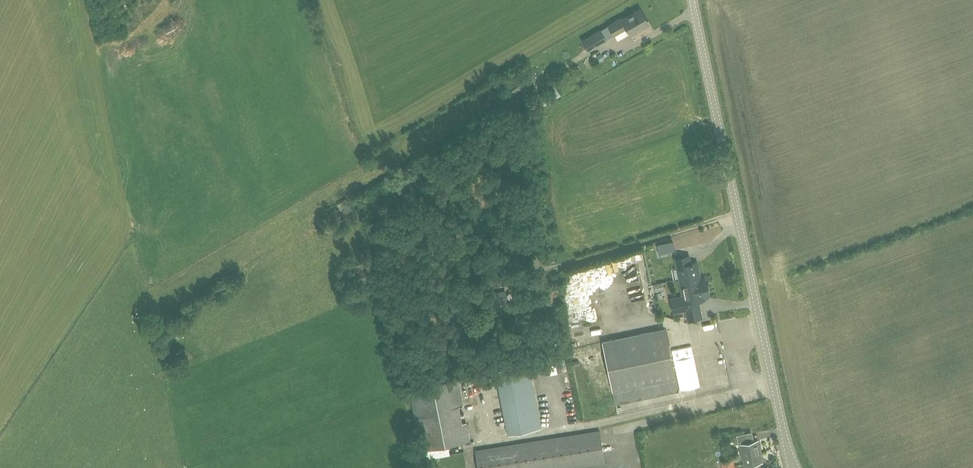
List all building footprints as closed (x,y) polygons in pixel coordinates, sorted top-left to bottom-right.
[(622,19),(621,17),(608,25),(614,34),(626,27),(630,33),(637,29),(636,28),(647,21),(640,8),(622,19)] [(607,40),(600,28),(581,39),(588,51),(607,40)] [(682,291),(711,286),(709,279),(706,279),(705,277),(702,278),(699,262),(692,263),(691,256),(675,259),(682,291)] [(704,319),(700,302),(710,300),(710,298),(712,297),(711,286),(682,291),(682,296),(670,299),(674,316),(686,313),(688,322),(704,319)] [(675,377),(665,328),(602,341),(615,402),(677,389),(675,377)] [(508,433),(540,427),(527,364),(496,370),(508,433)] [(461,414),(459,405),(462,404),(457,378),(409,388),(421,449),(469,440),(464,413),(461,414)] [(478,467),(566,467),(604,462),(599,430),(475,450),(478,467)] [(747,462),(744,463),(745,463),(759,460),(759,462),(762,461),(758,440),(746,442),(744,433),(737,435),(739,444),(743,444),(747,462)] [(721,461),(723,467),(735,467),(733,459),(721,461)]
